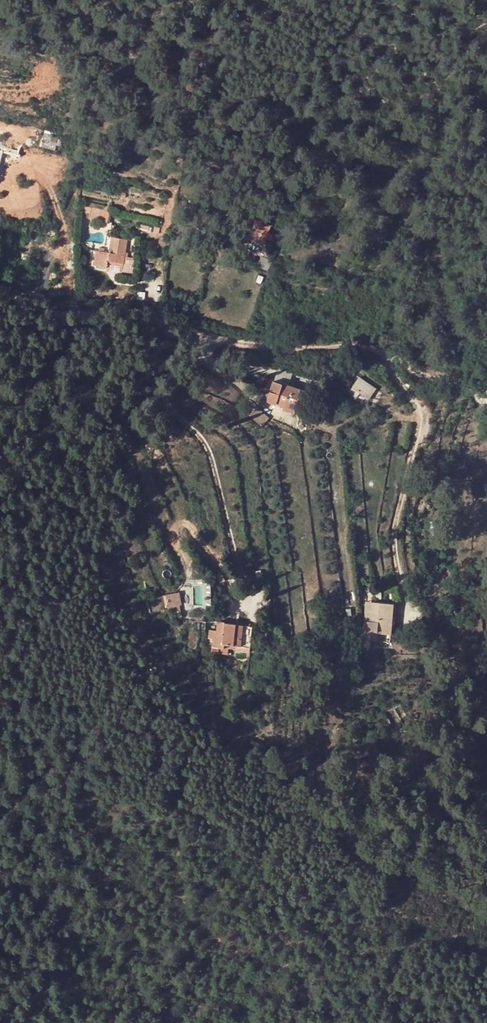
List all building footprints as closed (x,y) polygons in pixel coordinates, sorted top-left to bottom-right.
[(116,246),(106,247),(106,262),(116,261),(116,254),(130,255),(130,239),(116,238),(116,246)] [(306,391),(274,381),(274,380),(269,379),(266,388),(267,389),(271,390),(268,401),(270,403),(272,403),(277,404),(296,410),(298,403),(302,405),(303,402),(306,391)] [(363,396),(349,385),(345,391),(359,402),(363,396)] [(316,394),(306,391),(303,402),(312,404),(316,394)] [(269,419),(258,408),(251,416),(262,427),(269,419)] [(437,569),(436,557),(429,557),(431,569),(437,569)] [(168,615),(183,612),(179,592),(164,595),(168,615)] [(393,604),(378,602),(377,613),(366,612),(365,626),(364,626),(362,626),(360,645),(370,646),(370,641),(371,631),(379,632),(378,641),(390,642),(393,604)] [(378,602),(367,602),(366,612),(377,613),(378,602)] [(236,624),(218,622),(217,630),(209,630),(209,639),(213,639),(212,653),(228,655),(229,649),(234,649),(234,646),(236,624)] [(241,647),(243,622),(240,622),(240,624),(236,624),(234,646),(241,647)] [(378,641),(379,632),(371,631),(370,641),(378,641)]
